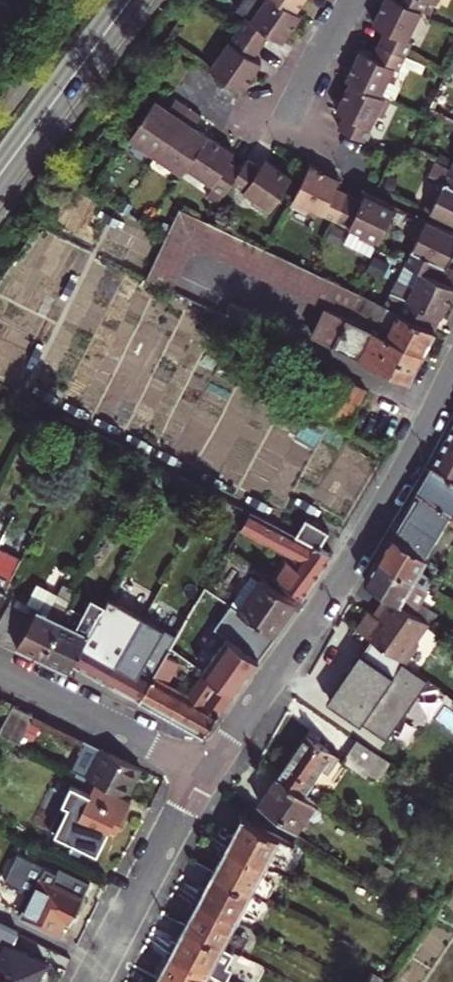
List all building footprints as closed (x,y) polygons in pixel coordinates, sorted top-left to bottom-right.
[(274,0),(265,0),(249,23),(244,20),(236,30),(262,48),(270,38),(281,46),(300,18),(295,14),(274,0)] [(295,14),(304,0),(274,0),(295,14)] [(409,57),(416,43),(411,41),(425,12),(399,0),(387,0),(375,26),(391,33),(385,46),(409,57)] [(425,12),(431,0),(399,0),(425,12)] [(210,70),(242,91),(260,66),(253,61),(262,48),(236,30),(210,70)] [(349,81),(355,84),(384,97),(398,68),(402,70),(409,57),(385,46),(379,59),(363,52),(349,81)] [(342,130),(369,143),(382,117),(387,119),(395,102),(384,97),(355,84),(341,114),(348,117),(342,130)] [(128,137),(156,156),(186,110),(176,102),(170,112),(153,101),(128,137)] [(184,169),(206,136),(193,127),(199,118),(186,110),(156,156),(181,173),(184,169)] [(206,136),(184,169),(223,196),(231,184),(241,169),(229,161),(233,154),(206,136)] [(241,169),(231,184),(258,202),(253,208),(266,216),(291,179),(263,161),(259,166),(248,159),(241,169)] [(451,168),(435,161),(428,175),(444,183),(437,199),(430,195),(424,209),(452,222),(452,169),(451,168)] [(309,165),(290,205),(304,212),(306,207),(336,221),(348,195),(336,189),(340,179),(309,165)] [(348,195),(336,221),(352,229),(344,246),(371,258),(397,206),(365,191),(361,201),(348,195)] [(428,326),(179,208),(167,231),(208,251),(329,309),(426,355),(438,330),(437,330),(428,326)] [(418,235),(405,263),(407,264),(422,272),(430,276),(437,263),(445,267),(452,252),(452,233),(419,217),(412,232),(418,235)] [(174,289),(191,254),(208,251),(167,231),(164,238),(146,276),(174,289)] [(445,267),(437,263),(430,276),(452,287),(452,271),(445,267)] [(399,281),(414,288),(422,272),(407,264),(399,281)] [(428,326),(434,313),(443,317),(452,297),(452,287),(430,276),(422,272),(414,288),(399,281),(386,306),(428,326)] [(234,304),(229,316),(243,323),(277,340),(283,327),(258,315),(234,304)] [(412,383),(426,355),(329,309),(315,337),(412,383)] [(437,330),(443,317),(434,313),(428,326),(437,330)] [(333,374),(314,414),(349,431),(367,391),(333,374)] [(452,479),(452,423),(431,466),(452,479)] [(431,466),(416,492),(452,514),(452,479),(431,466)] [(452,526),(452,514),(416,492),(379,558),(428,589),(434,578),(421,570),(449,524),(452,526)] [(209,506),(246,525),(254,512),(216,493),(209,506)] [(300,536),(254,512),(246,525),(242,531),(250,535),(294,558),(307,540),(300,536)] [(323,548),(333,531),(310,518),(300,536),(307,540),(323,548)] [(238,558),(250,535),(242,531),(229,553),(238,558)] [(286,560),(275,577),(306,598),(337,555),(323,548),(307,540),(294,558),(291,563),(286,560)] [(24,560),(16,556),(17,551),(4,544),(1,550),(0,552),(0,608),(24,560)] [(425,595),(428,589),(379,558),(367,579),(390,595),(415,612),(420,603),(407,594),(412,587),(425,595)] [(299,600),(266,576),(241,612),(243,613),(275,634),(299,600)] [(45,658),(73,606),(80,592),(72,588),(67,585),(61,593),(51,589),(40,608),(35,616),(19,645),(45,658)] [(430,598),(433,592),(428,589),(425,595),(430,598)] [(417,642),(430,622),(421,616),(415,612),(390,595),(381,608),(384,610),(378,617),(370,612),(357,630),(372,640),(406,664),(420,644),(417,642)] [(72,670),(75,665),(108,605),(94,597),(84,613),(73,606),(45,658),(72,670)] [(23,610),(35,616),(40,608),(20,598),(16,606),(23,610)] [(110,684),(147,618),(112,598),(108,605),(75,665),(110,684)] [(438,615),(420,603),(415,612),(421,616),(430,622),(432,624),(438,615)] [(19,645),(35,616),(23,610),(16,606),(11,604),(0,623),(0,636),(19,645)] [(237,696),(279,636),(275,634),(243,613),(236,624),(238,626),(210,666),(192,654),(188,660),(204,671),(237,696)] [(432,624),(443,631),(448,622),(438,615),(432,624)] [(168,657),(180,636),(147,618),(110,684),(142,701),(168,657)] [(410,708),(429,680),(406,664),(393,655),(372,640),(330,701),(387,741),(410,708)] [(237,696),(204,671),(191,693),(172,684),(182,664),(168,657),(142,701),(208,736),(237,696)] [(31,716),(11,705),(0,726),(0,734),(18,743),(31,716)] [(277,775),(303,792),(319,768),(328,774),(339,757),(315,741),(313,744),(303,738),(277,775)] [(391,763),(357,740),(342,761),(366,777),(370,773),(380,780),(391,763)] [(90,779),(125,797),(139,771),(85,743),(71,770),(90,779)] [(303,792),(277,775),(258,802),(280,818),(281,816),(298,826),(316,801),(303,792)] [(125,797),(90,779),(79,799),(67,793),(50,828),(95,851),(108,825),(114,828),(129,799),(125,797)] [(243,817),(228,846),(264,865),(279,837),(243,817)] [(264,865),(228,846),(214,872),(251,892),(264,865)] [(20,918),(57,935),(65,921),(70,923),(91,879),(61,863),(58,869),(21,850),(0,893),(0,907),(20,918)] [(396,874),(380,864),(372,878),(387,888),(396,874)] [(214,872),(200,898),(237,918),(251,892),(214,872)] [(237,918),(200,898),(186,925),(223,945),(237,918)] [(18,981),(32,981),(42,962),(10,945),(18,930),(0,921),(0,973),(18,981)] [(223,945),(186,925),(171,952),(209,971),(223,945)] [(209,971),(171,952),(158,978),(165,981),(203,981),(209,971)] [(0,973),(0,981),(18,981),(0,973)]
